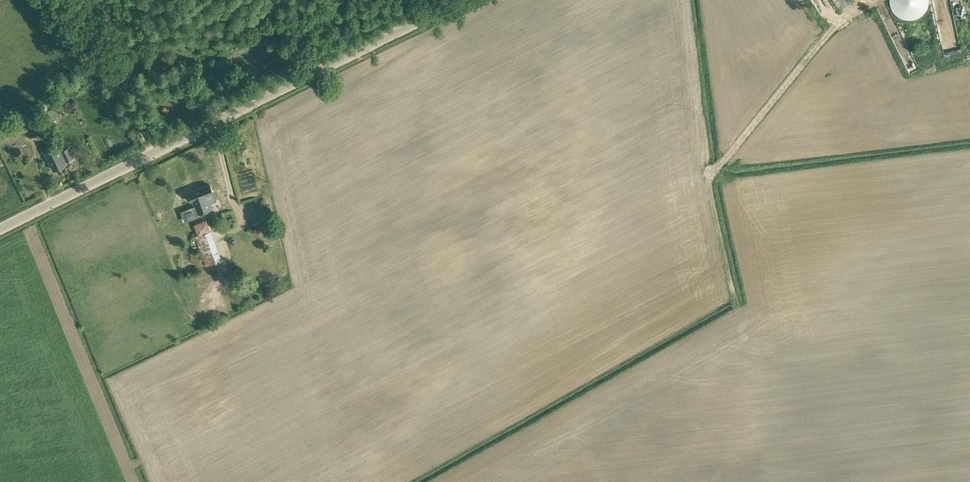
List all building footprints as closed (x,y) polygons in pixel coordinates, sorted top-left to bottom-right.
[(899,16),(906,19),(913,19),(922,14),(928,0),(891,0),(890,2),(899,16)] [(942,34),(948,58),(958,55),(952,32),(942,34)] [(903,51),(913,73),(921,69),(911,47),(903,51)] [(2,141),(31,130),(27,118),(0,128),(0,135),(2,141)] [(45,151),(53,169),(67,163),(66,161),(73,158),(68,147),(61,150),(59,145),(45,151)] [(187,192),(190,200),(192,199),(197,213),(212,207),(207,193),(213,191),(210,183),(187,192)] [(199,232),(212,227),(209,218),(196,222),(199,232)] [(224,260),(212,230),(196,236),(208,266),(224,260)]
